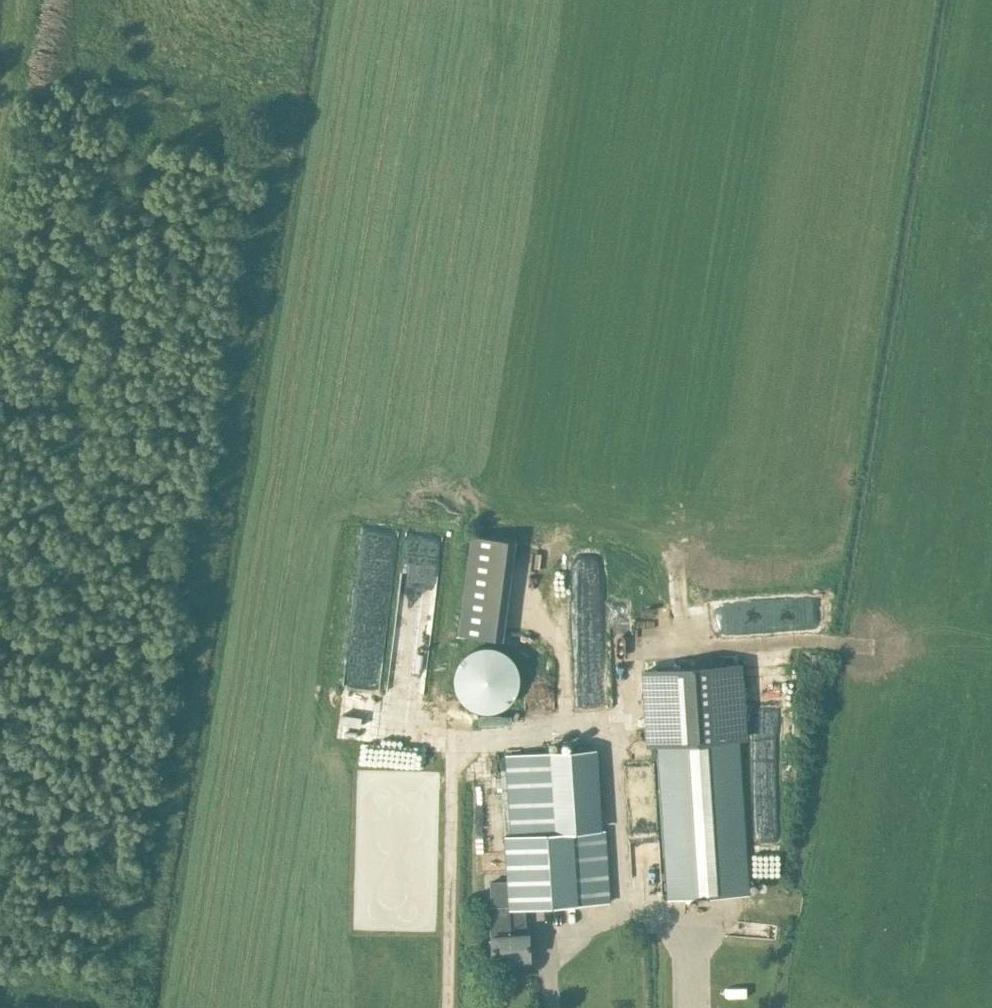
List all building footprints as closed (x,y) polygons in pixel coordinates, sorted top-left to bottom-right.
[(453,630),(497,628),(491,533),(447,534),(453,630)] [(487,644),(480,645),(474,647),(468,650),(464,655),(460,660),(457,666),(455,672),(455,679),(456,685),(458,691),(461,697),(465,702),(470,706),(476,709),(482,711),(489,712),(495,711),(502,709),(507,706),(513,702),(517,697),(520,691),(522,685),(523,678),(522,670),(520,664),(517,658),(512,653),(507,649),(501,646),(493,644),(487,644)] [(739,665),(646,671),(650,746),(658,745),(659,753),(668,899),(743,894),(750,894),(740,748),(739,740),(744,739),(739,665)] [(493,961),(530,959),(529,933),(527,933),(525,907),(610,902),(605,830),(597,830),(596,815),(600,815),(596,749),(592,749),(506,755),(511,835),(505,836),(509,907),(485,908),(487,937),(492,937),(493,961)]
